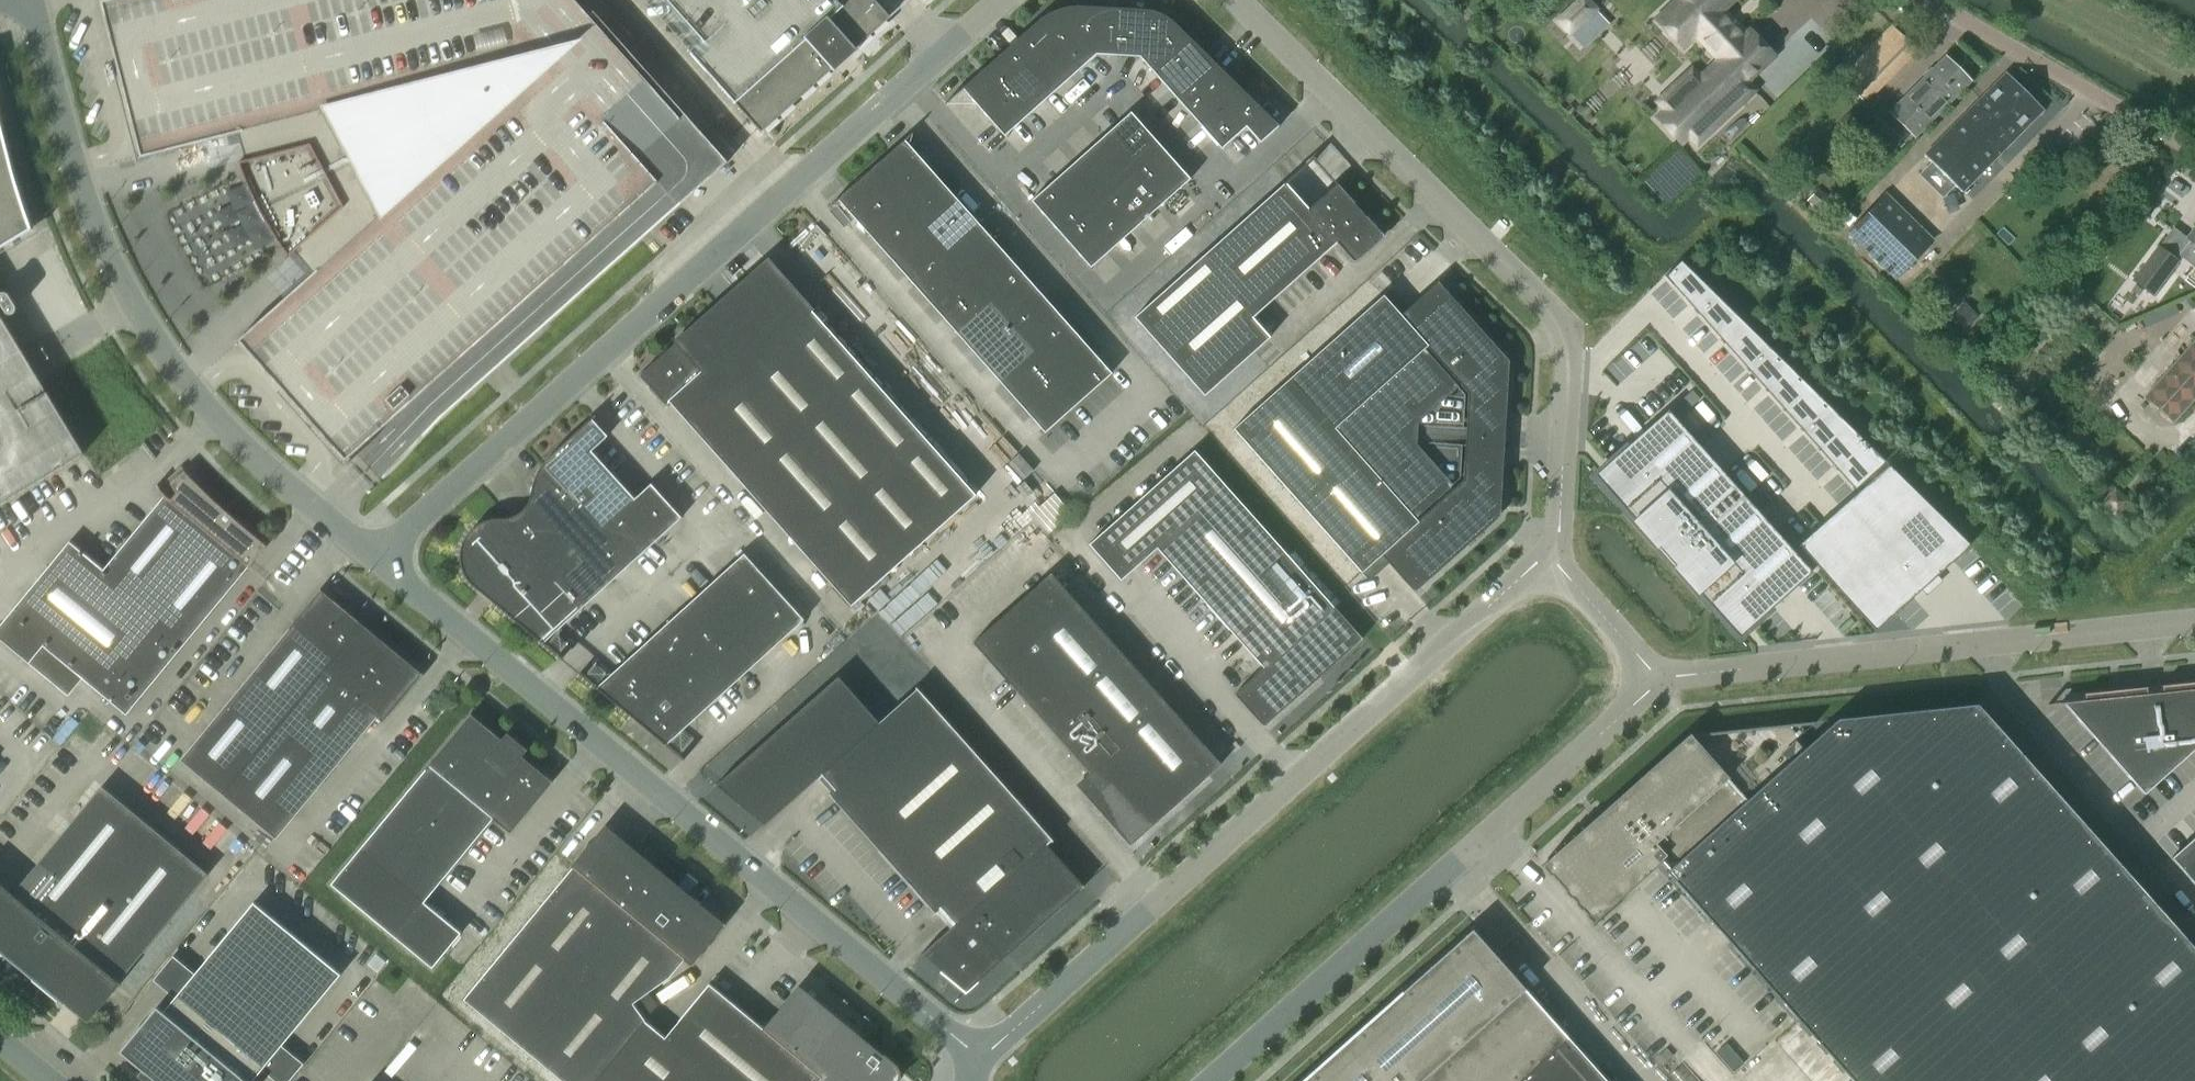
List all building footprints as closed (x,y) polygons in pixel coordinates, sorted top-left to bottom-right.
[(650,231),(727,163),(592,12),(588,16),(574,0),(107,0),(101,1),(101,2),(121,80),(141,157),(172,149),(239,133),(243,148),(246,160),(238,162),(248,187),(260,211),(273,235),(288,257),(289,257),(294,252),(306,265),(313,273),(238,340),(345,460),(357,449),(371,465),(383,478),(438,420),(449,410),(650,231)] [(702,42),(689,53),(760,133),(890,18),(874,0),(837,0),(836,0),(665,0),(702,42)] [(1666,14),(1689,38),(1698,34),(1722,59),(1711,69),(1667,111),(1697,143),(1753,90),(1744,81),(1772,54),(1751,32),(1744,38),(1718,11),(1730,0),(1680,0),(1666,14)] [(1559,18),(1571,31),(1584,18),(1572,6),(1559,18)] [(1115,56),(1117,15),(1101,15),(1102,8),(1080,7),(1074,7),(1068,8),(1061,9),(1056,11),(1051,13),(1045,16),(1040,20),(1036,23),(1079,70),(1096,55),(1115,56)] [(1117,15),(1115,56),(1139,57),(1155,75),(1193,42),(1171,21),(1168,19),(1164,17),(1160,15),(1156,13),(1152,12),(1148,11),(1134,10),(1133,16),(1117,15)] [(1028,39),(1016,50),(1054,92),(1079,70),(1036,23),(1023,34),(1028,39)] [(1668,75),(1679,50),(1654,39),(1643,63),(1668,75)] [(1204,54),(1193,42),(1155,75),(1177,100),(1211,69),(1200,58),(1204,54)] [(1000,56),(987,67),(1029,114),(1054,92),(1016,50),(1004,60),(1000,56)] [(1891,75),(1868,52),(1843,77),(1867,100),(1891,75)] [(1915,136),(1969,81),(1947,58),(1892,113),(1915,136)] [(987,67),(962,89),(1004,137),(1029,114),(987,67)] [(1211,69),(1177,100),(1202,128),(1243,91),(1227,76),(1223,81),(1211,69)] [(1962,192),(2042,111),(2006,75),(1925,156),(1962,192)] [(1243,91),(1202,128),(1221,149),(1246,128),(1260,144),(1278,128),(1279,127),(1243,91)] [(1135,169),(1160,146),(1130,113),(1105,135),(1135,169)] [(0,120),(0,248),(32,229),(23,203),(15,178),(0,120)] [(1135,169),(1105,135),(1081,157),(1110,190),(1135,169)] [(1111,373),(904,141),(837,200),(1044,433),(1111,373)] [(1160,146),(1135,169),(1165,202),(1190,180),(1160,146)] [(1110,190),(1081,157),(1056,179),(1086,212),(1110,190)] [(1135,169),(1110,190),(1140,224),(1165,202),(1135,169)] [(1086,212),(1056,179),(1031,201),(1061,235),(1086,212)] [(1284,183),(1134,318),(1204,396),(1268,338),(1251,318),(1336,242),(1353,262),(1383,237),(1336,185),(1308,210),(1284,183)] [(255,237),(257,242),(264,240),(244,185),(229,191),(234,203),(220,207),(234,245),(255,237)] [(1819,187),(1809,198),(1821,210),(1832,199),(1819,187)] [(1140,224),(1110,190),(1086,212),(1116,246),(1140,224)] [(1933,241),(1886,194),(1849,232),(1896,278),(1933,241)] [(1116,246),(1086,212),(1061,235),(1091,268),(1116,246)] [(2133,280),(2153,295),(2178,261),(2159,246),(2133,280)] [(673,342),(675,344),(639,376),(666,405),(669,402),(850,606),(976,495),(811,310),(813,309),(768,258),(673,342)] [(1680,261),(1664,277),(1696,312),(1714,295),(1680,261)] [(1383,295),(1233,429),(1361,573),(1363,571),(1362,570),(1380,554),(1414,592),(1499,517),(1508,361),(1438,282),(1400,316),(1383,298),(1384,297),(1383,295)] [(1315,330),(1327,343),(1367,306),(1355,293),(1315,330)] [(1714,295),(1696,312),(1722,341),(1743,322),(1714,295)] [(1965,301),(1948,317),(1962,332),(1979,315),(1965,301)] [(83,453),(36,375),(0,315),(0,503),(83,453)] [(1743,322),(1722,341),(1748,371),(1771,350),(1743,322)] [(2194,399),(2194,341),(2145,396),(2174,422),(2194,399)] [(1771,350),(1748,371),(1766,390),(1790,369),(1771,350)] [(1790,369),(1766,390),(1783,410),(1809,387),(1790,369)] [(1809,387),(1783,410),(1801,430),(1827,406),(1809,387)] [(1827,406),(1801,430),(1818,449),(1846,424),(1827,406)] [(1667,410),(1593,475),(1738,638),(1811,572),(1667,410)] [(607,436),(591,418),(551,455),(547,458),(544,462),(541,467),(538,471),(536,476),(534,481),(532,486),(532,489),(531,493),(531,496),(530,499),(528,502),(527,505),(525,507),(523,510),(520,512),(516,515),(511,517),(506,518),(501,520),(495,521),(490,521),(485,521),(482,522),(479,524),(476,526),(473,527),(471,530),(469,532),(467,535),(465,537),(464,540),(462,543),(461,546),(460,549),(460,553),(460,557),(461,561),(461,565),(462,569),(464,573),(466,576),(468,580),(470,583),(473,586),(476,589),(479,591),(542,643),(681,517),(650,484),(634,499),(591,451),(607,436)] [(1846,424),(1818,449),(1836,469),(1865,443),(1846,424)] [(1865,443),(1836,469),(1854,489),(1884,462),(1865,443)] [(1337,613),(1332,607),(1192,450),(1088,544),(1120,579),(1156,547),(1263,667),(1233,694),(1263,726),(1304,689),(1301,685),(1314,674),(1317,677),(1360,639),(1337,613)] [(1888,465),(1795,548),(1871,633),(1970,545),(1888,465)] [(266,546),(251,533),(237,521),(222,508),(209,496),(196,484),(184,471),(171,483),(173,485),(164,493),(159,488),(156,489),(164,495),(103,569),(67,540),(0,621),(0,639),(29,663),(44,646),(127,715),(266,546)] [(1047,535),(1071,513),(1054,494),(1029,515),(1047,535)] [(604,681),(604,694),(666,745),(804,620),(743,553),(604,681)] [(972,643),(1088,774),(1076,785),(1129,845),(1220,765),(1050,573),(972,643)] [(178,758),(276,839),(377,717),(383,722),(422,674),(320,590),(178,758)] [(1326,670),(1336,681),(1376,647),(1367,636),(1326,670)] [(1053,840),(916,687),(879,723),(838,676),(716,785),(764,825),(821,774),(834,789),(828,794),(941,916),(943,914),(953,925),(922,953),(967,991),(1086,889),(1046,844),(1051,840),(1052,841),(1053,840)] [(2160,684),(2161,691),(2146,693),(2145,686),(2083,692),(2083,699),(2062,701),(2143,793),(2194,747),(2194,681),(2160,684)] [(1975,705),(1835,720),(1805,746),(1788,727),(1813,724),(1813,722),(1689,735),(1606,809),(1588,825),(1587,824),(1540,865),(1549,875),(1550,874),(1565,891),(1563,892),(1569,898),(1570,897),(1575,903),(1574,904),(1579,910),(1581,909),(1586,914),(1585,916),(1591,923),(1659,864),(1795,1018),(1851,1080),(2194,1080),(2194,952),(1975,705)] [(504,742),(470,714),(429,764),(331,884),(432,967),(445,952),(461,932),(424,902),(493,818),(510,832),(552,781),(519,754),(516,757),(501,745),(504,742)] [(13,894),(0,884),(0,951),(10,960),(12,957),(17,961),(16,961),(16,963),(16,964),(16,965),(16,966),(17,967),(19,968),(21,969),(22,969),(23,968),(24,967),(29,971),(27,974),(85,1022),(100,1004),(208,874),(102,785),(13,894)] [(573,867),(464,999),(563,1080),(897,1080),(898,1079),(898,1077),(899,1076),(899,1074),(899,1073),(898,1070),(897,1067),(889,1059),(883,1055),(860,1035),(800,984),(764,1029),(709,983),(665,1037),(646,1020),(633,1003),(669,977),(684,959),(691,965),(725,924),(605,825),(571,866),(573,867)] [(2170,856),(2194,884),(2194,835),(2170,856)] [(262,1068),(278,1080),(290,1080),(304,1064),(281,1045),(341,974),(254,902),(195,973),(172,953),(152,978),(175,997),(163,1011),(157,1006),(120,1051),(156,1080),(252,1080),(262,1068)] [(1472,929),(1301,1080),(1607,1080),(1472,929)] [(372,950),(364,961),(378,972),(387,961),(372,950)] [(1673,1055),(1666,1048),(1657,1057),(1664,1064),(1673,1055)]
